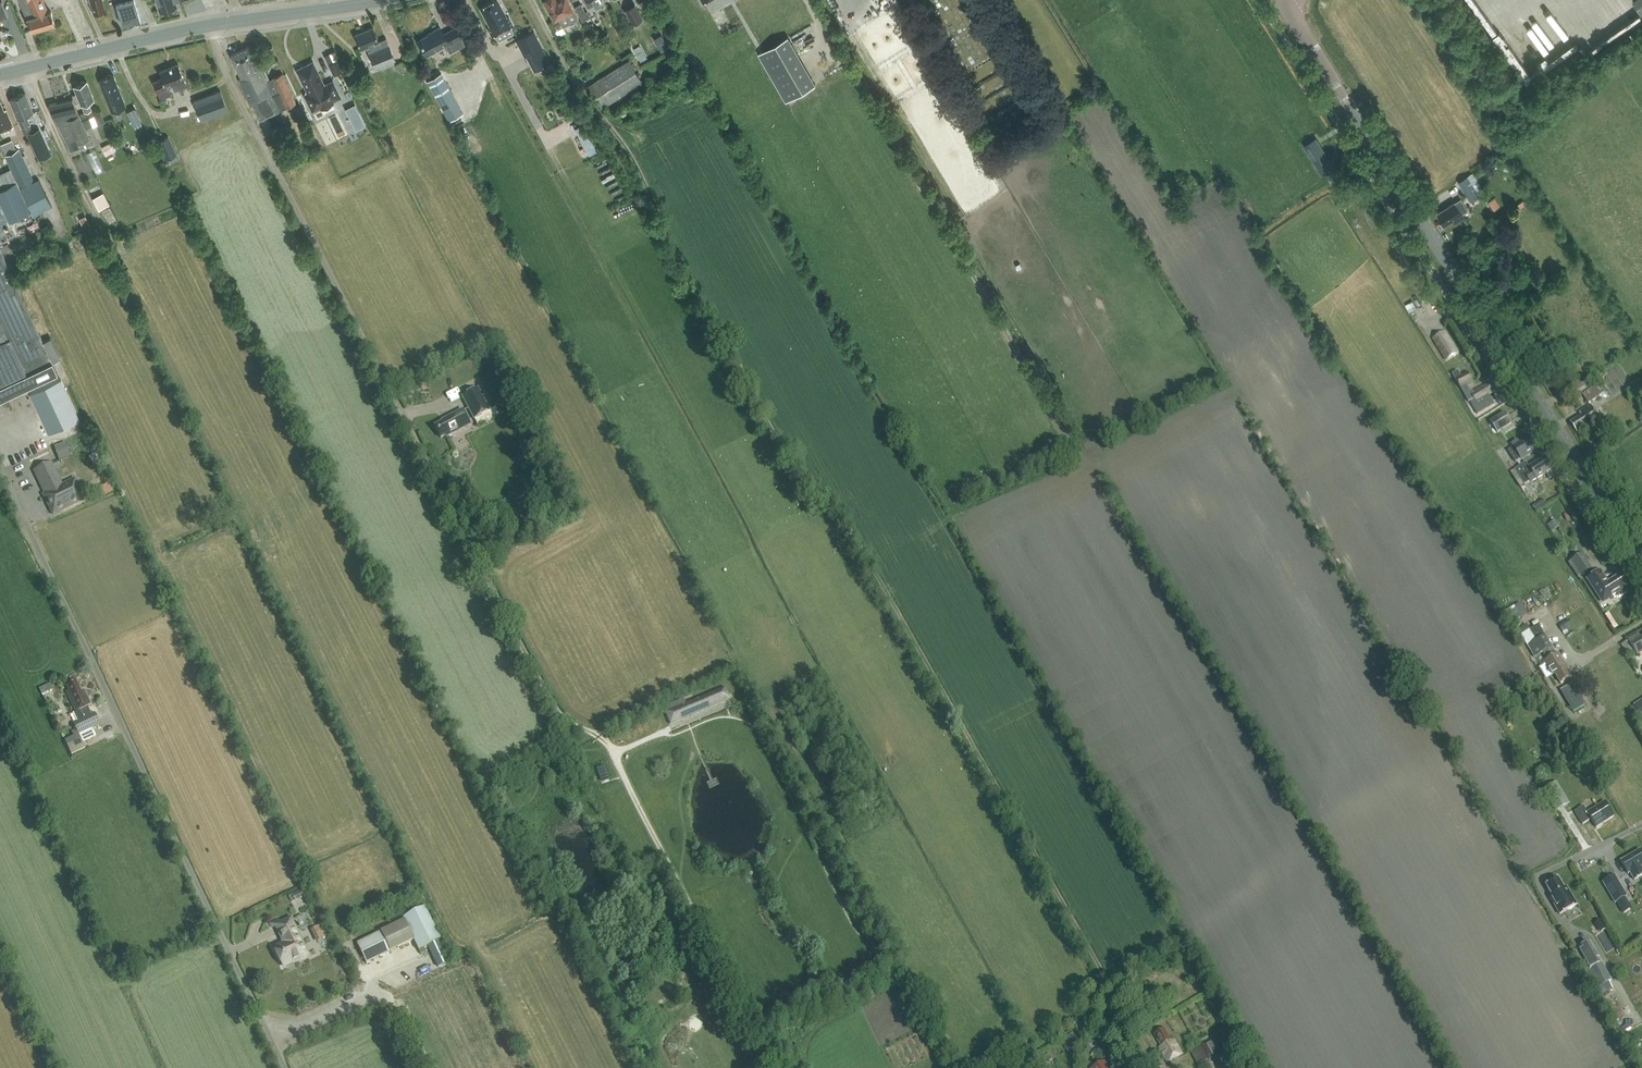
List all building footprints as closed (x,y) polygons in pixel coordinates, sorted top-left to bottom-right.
[(8,17),(2,0),(0,1),(0,20),(8,17)] [(27,17),(31,30),(55,23),(51,10),(49,12),(44,0),(20,0),(27,17)] [(105,10),(103,0),(89,0),(90,4),(91,4),(94,13),(105,10)] [(140,20),(134,0),(115,0),(123,25),(140,20)] [(176,6),(174,0),(156,0),(160,12),(176,6)] [(492,36),(513,25),(509,16),(507,17),(498,0),(493,0),(480,7),(490,26),(487,28),(492,36)] [(573,11),(574,10),(569,0),(543,0),(554,20),(557,19),(561,26),(576,19),(573,11)] [(595,9),(603,6),(600,0),(591,0),(595,9)] [(1641,13),(1641,0),(1633,0),(1641,13)] [(585,11),(581,3),(575,6),(582,20),(590,16),(587,10),(585,11)] [(632,24),(643,18),(635,4),(625,9),(632,24)] [(380,40),(374,26),(356,34),(362,48),(367,46),(376,67),(396,59),(387,37),(380,40)] [(428,34),(420,38),(428,54),(446,44),(450,52),(464,44),(456,29),(450,32),(449,31),(444,34),(440,26),(432,31),(433,32),(428,35),(428,34)] [(534,31),(517,40),(525,56),(527,55),(535,70),(550,62),(534,31)] [(788,35),(759,50),(784,100),(814,84),(788,35)] [(260,120),(295,103),(282,73),(272,77),(272,78),(268,79),(265,71),(262,72),(255,57),(249,46),(230,55),(241,78),(238,79),(250,106),(253,104),(260,120)] [(344,70),(334,51),(324,56),(334,75),(344,70)] [(642,83),(629,60),(587,85),(601,108),(642,83)] [(332,101),(341,96),(333,81),(325,85),(313,62),(298,69),(308,90),(307,90),(305,93),(306,95),(305,95),(313,110),(321,106),(322,107),(333,102),(332,101)] [(395,64),(398,72),(404,69),(401,62),(395,64)] [(175,91),(187,86),(178,63),(159,71),(162,78),(153,81),(160,99),(172,94),(169,86),(172,85),(175,91)] [(441,72),(427,80),(432,90),(446,82),(441,72)] [(108,101),(111,110),(115,120),(122,117),(118,107),(125,105),(119,90),(113,74),(112,75),(110,74),(107,75),(107,77),(99,80),(105,95),(106,95),(108,101)] [(83,80),(80,82),(80,84),(74,86),(76,93),(72,95),(74,98),(48,104),(67,143),(71,151),(80,147),(80,148),(92,142),(85,128),(93,124),(89,117),(94,115),(91,110),(91,108),(88,101),(93,99),(87,81),(85,82),(83,80)] [(226,107),(220,90),(193,100),(199,117),(200,121),(228,111),(226,107)] [(39,126),(31,130),(25,115),(32,112),(25,93),(9,100),(17,120),(18,119),(24,134),(26,133),(30,141),(43,136),(39,126)] [(9,128),(13,126),(6,109),(4,110),(0,101),(0,132),(4,130),(5,133),(10,131),(9,128)] [(307,118),(301,105),(292,109),(298,122),(307,118)] [(137,125),(146,122),(139,106),(131,110),(137,125)] [(105,122),(101,111),(94,114),(98,125),(105,122)] [(590,156),(600,152),(587,118),(577,122),(590,156)] [(179,159),(168,136),(158,140),(166,159),(169,158),(171,162),(179,159)] [(1334,166),(1317,137),(1304,145),(1321,174),(1334,166)] [(1,144),(42,232),(50,228),(45,219),(50,216),(47,209),(52,206),(39,178),(34,180),(19,148),(17,150),(12,139),(1,144)] [(114,151),(110,142),(101,146),(106,155),(114,151)] [(98,149),(88,153),(96,173),(106,170),(98,149)] [(1341,177),(1336,169),(1327,175),(1331,183),(1341,177)] [(1480,196),(1476,189),(1482,185),(1473,172),(1458,182),(1471,202),(1480,196)] [(0,189),(0,201),(9,221),(29,212),(16,182),(0,189)] [(96,196),(103,209),(113,203),(106,191),(96,196)] [(1465,216),(1462,212),(1468,208),(1460,197),(1455,201),(1438,213),(1446,224),(1454,218),(1456,222),(1465,216)] [(58,373),(52,362),(61,358),(51,337),(43,341),(27,307),(30,305),(25,295),(22,296),(0,249),(0,400),(58,373)] [(105,258),(99,262),(105,273),(111,270),(105,258)] [(1445,331),(1432,339),(1446,362),(1459,353),(1445,331)] [(1486,383),(1471,392),(1468,387),(1474,384),(1467,371),(1455,378),(1469,402),(1477,415),(1494,405),(1488,394),(1492,392),(1486,383)] [(1588,375),(1571,385),(1575,392),(1593,382),(1588,375)] [(30,393),(48,433),(79,418),(60,379),(30,393)] [(1588,403),(1602,395),(1596,385),(1582,394),(1588,403)] [(474,419),(489,411),(478,389),(462,397),(474,419)] [(1591,405),(1577,413),(1580,417),(1574,421),(1575,423),(1572,425),(1577,432),(1599,418),(1591,405)] [(446,438),(470,425),(462,411),(446,419),(447,421),(435,427),(441,439),(446,436),(446,438)] [(1504,412),(1489,422),(1496,434),(1512,424),(1504,412)] [(1521,460),(1537,449),(1530,438),(1519,444),(1517,441),(1511,445),(1513,448),(1506,452),(1514,464),(1520,460),(1521,460)] [(57,444),(62,459),(75,455),(70,441),(57,444)] [(97,453),(92,456),(103,472),(108,469),(97,453)] [(1536,480),(1551,470),(1543,458),(1529,467),(1526,462),(1510,473),(1520,488),(1529,482),(1530,483),(1536,480)] [(46,494),(43,495),(52,514),(85,498),(75,478),(63,484),(52,462),(34,470),(46,494)] [(92,499),(115,492),(113,485),(90,492),(92,499)] [(1551,532),(1560,527),(1556,520),(1547,525),(1551,532)] [(1582,553),(1571,561),(1581,577),(1593,569),(1582,553)] [(1628,592),(1626,588),(1627,587),(1619,576),(1607,584),(1599,572),(1588,579),(1597,594),(1603,603),(1611,598),(1617,594),(1620,598),(1628,592)] [(1538,625),(1528,631),(1521,636),(1534,658),(1543,654),(1546,660),(1543,662),(1552,676),(1554,674),(1560,683),(1572,676),(1559,653),(1556,655),(1538,625)] [(1638,655),(1641,653),(1641,637),(1639,638),(1637,635),(1628,640),(1638,655)] [(65,741),(71,755),(85,748),(83,744),(97,737),(92,728),(100,725),(95,713),(91,714),(88,707),(91,705),(84,690),(81,692),(76,681),(66,686),(69,691),(66,692),(76,713),(73,714),(77,721),(73,723),(76,730),(72,732),(74,737),(65,741)] [(1585,706),(1572,684),(1561,691),(1574,713),(1585,706)] [(671,722),(728,699),(723,685),(713,689),(714,693),(686,705),(685,701),(670,707),(672,711),(667,713),(671,722)] [(603,781),(608,779),(603,767),(598,769),(603,781)] [(1569,803),(1557,782),(1543,790),(1556,811),(1569,803)] [(1596,829),(1614,817),(1605,802),(1587,813),(1583,807),(1574,812),(1583,825),(1590,820),(1596,829)] [(1640,851),(1621,862),(1628,874),(1630,873),(1635,881),(1641,876),(1641,854),(1640,851)] [(1566,888),(1564,890),(1558,878),(1546,886),(1552,896),(1549,897),(1560,914),(1576,904),(1566,888)] [(1627,896),(1618,881),(1606,888),(1615,903),(1627,896)] [(303,889),(291,894),(295,901),(307,896),(303,889)] [(394,896),(373,904),(375,911),(396,902),(394,896)] [(366,908),(351,914),(354,920),(369,914),(366,908)] [(425,908),(403,919),(402,917),(395,921),(396,924),(356,943),(366,963),(413,941),(418,951),(427,947),(433,958),(401,973),(407,984),(438,969),(438,968),(449,962),(439,941),(440,940),(425,908)] [(284,943),(275,947),(284,967),(308,955),(290,919),(280,924),(279,921),(271,924),(272,928),(276,926),(284,943)] [(314,929),(319,941),(329,936),(324,924),(314,929)] [(1612,981),(1590,942),(1573,952),(1594,991),(1597,989),(1600,995),(1612,989),(1609,982),(1612,981)] [(1167,1064),(1183,1054),(1173,1038),(1170,1038),(1164,1029),(1154,1035),(1161,1048),(1159,1048),(1167,1064)] [(1080,1043),(1074,1034),(1064,1040),(1070,1049),(1080,1043)] [(1641,1044),(1637,1036),(1630,1040),(1635,1048),(1641,1044)] [(1215,1040),(1198,1049),(1204,1061),(1222,1051),(1215,1040)]
